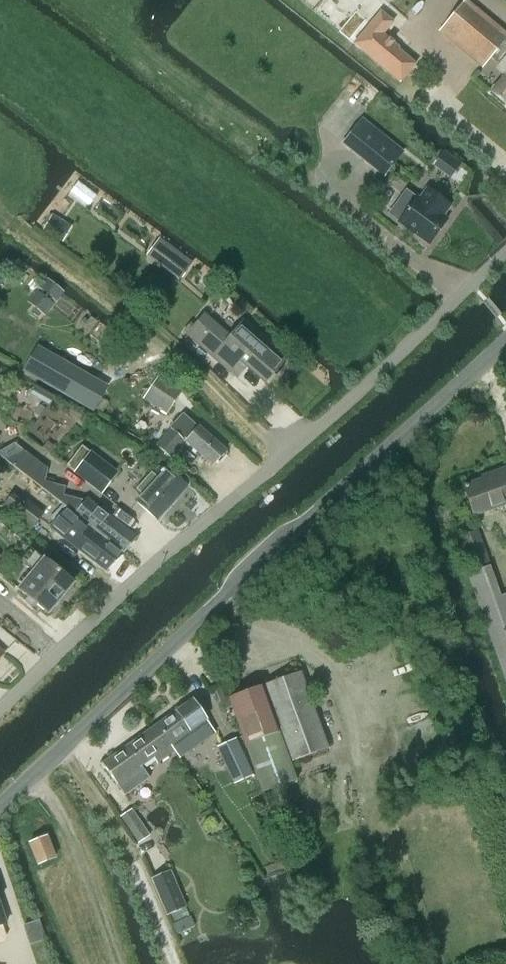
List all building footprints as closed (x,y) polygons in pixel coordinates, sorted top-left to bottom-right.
[(439,32),(481,67),(489,57),(499,65),(497,67),(505,75),(490,93),(505,107),(505,106),(505,45),(502,42),(505,37),(505,34),(465,0),(439,32)] [(399,83),(400,82),(415,64),(412,62),(397,49),(397,48),(398,47),(396,45),(382,34),(383,33),(393,22),(390,20),(379,11),(353,43),(352,44),(399,83)] [(358,124),(343,142),(383,174),(398,156),(358,124)] [(415,197),(397,221),(398,222),(398,221),(428,243),(428,244),(446,220),(445,219),(445,220),(440,216),(448,205),(449,205),(427,188),(426,189),(427,189),(419,200),(415,198),(416,198),(415,197)] [(159,238),(146,254),(171,274),(184,258),(159,238)] [(243,321),(236,329),(230,336),(204,315),(187,334),(229,371),(239,360),(265,382),(286,358),(243,321)] [(81,380),(83,382),(101,394),(118,370),(98,356),(81,380)] [(158,375),(143,398),(167,414),(182,391),(158,375)] [(182,413),(155,445),(170,458),(198,426),(182,413)] [(212,464),(215,460),(217,462),(225,454),(222,452),(225,450),(199,427),(186,442),(212,464)] [(0,449),(0,456),(5,459),(42,488),(61,504),(66,508),(122,552),(135,536),(87,497),(84,501),(63,495),(65,487),(44,481),(47,469),(22,450),(12,442),(0,449)] [(90,452),(74,473),(101,494),(117,472),(90,452)] [(154,479),(135,502),(156,521),(162,515),(187,486),(165,467),(162,471),(157,466),(149,475),(154,479)] [(481,477),(482,479),(463,486),(473,515),(503,505),(505,512),(505,468),(481,477)] [(33,528),(45,512),(25,497),(22,501),(12,493),(3,505),(33,528)] [(61,504),(49,519),(54,523),(51,526),(106,572),(122,552),(66,508),(61,504)] [(469,572),(488,565),(477,531),(458,538),(469,572)] [(17,588),(16,589),(46,614),(49,611),(50,612),(72,587),(70,585),(72,582),(43,557),(42,559),(30,549),(20,561),(32,570),(17,588)] [(500,596),(490,566),(467,574),(505,684),(505,594),(500,596)] [(300,671),(264,685),(227,698),(263,794),(298,781),(291,762),(329,748),(300,671)] [(174,751),(180,757),(198,744),(199,746),(216,734),(206,720),(192,699),(155,725),(156,726),(174,751)] [(157,763),(174,752),(179,758),(180,757),(174,751),(156,726),(155,725),(102,763),(124,795),(148,778),(140,766),(153,757),(157,763)] [(251,775),(235,738),(216,746),(233,783),(251,775)] [(149,836),(134,813),(132,810),(121,817),(138,843),(149,836)] [(46,837),(29,844),(37,865),(55,858),(46,837)] [(165,915),(184,907),(169,870),(150,878),(165,915)] [(22,926),(27,940),(28,945),(45,940),(39,920),(22,926)]
